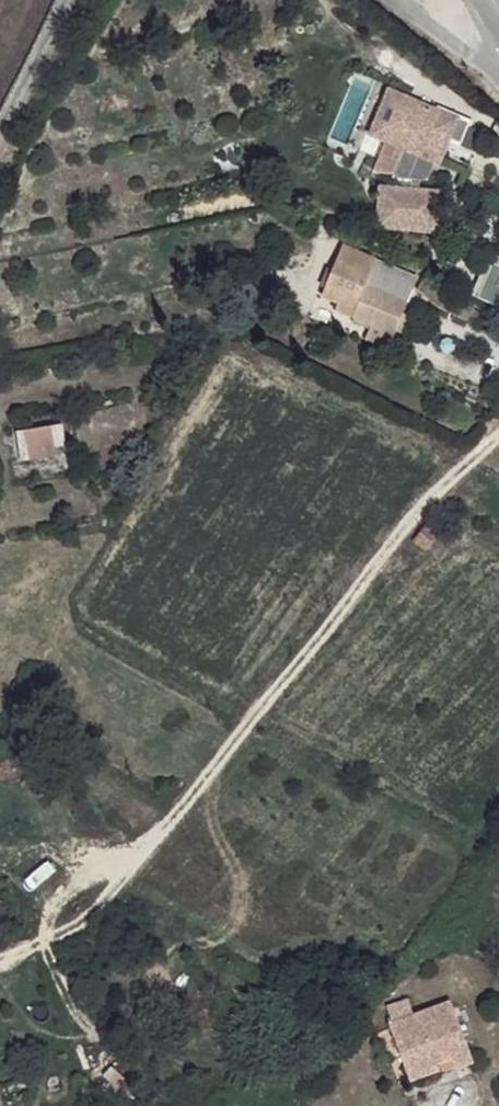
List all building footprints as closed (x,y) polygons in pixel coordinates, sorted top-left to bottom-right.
[(409,94),(394,87),(375,130),(390,138),(409,94)] [(447,111),(409,94),(390,138),(418,150),(407,171),(403,172),(401,175),(396,188),(385,187),(381,226),(439,231),(442,192),(423,190),(424,178),(430,179),(432,158),(441,162),(452,136),(439,131),(447,111)] [(460,117),(447,111),(439,131),(452,136),(460,117)] [(418,278),(344,244),(323,291),(341,299),(339,305),(373,323),(394,330),(418,278)] [(394,330),(373,323),(369,335),(389,344),(394,330)] [(63,425),(21,432),(23,449),(56,444),(66,444),(63,425)] [(56,444),(23,449),(24,459),(58,454),(56,444)] [(452,1002),(389,1025),(406,1072),(437,1062),(450,1058),(454,1068),(474,1060),(452,1002)] [(440,1070),(437,1062),(406,1072),(409,1080),(440,1070)]
